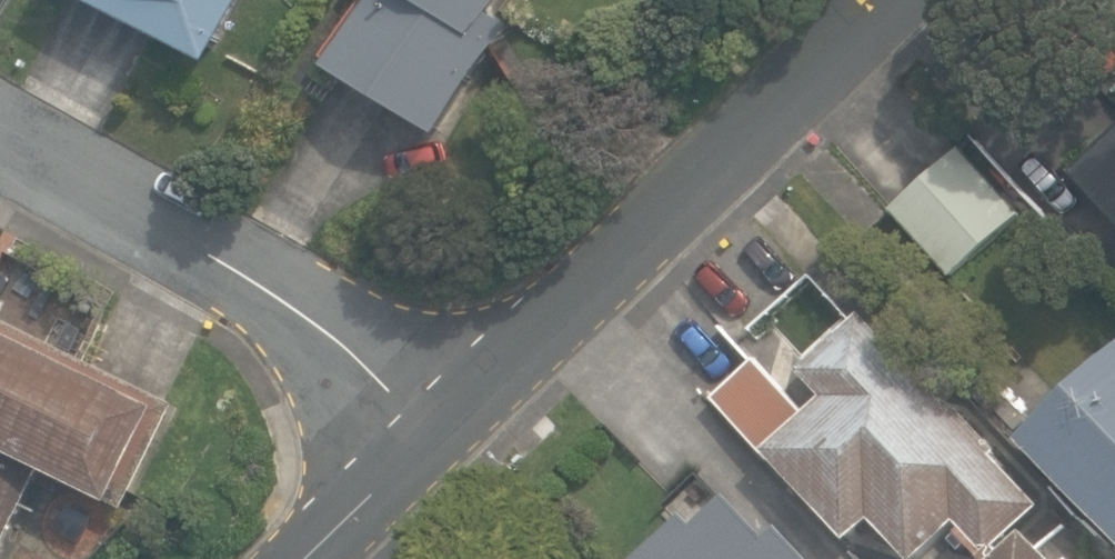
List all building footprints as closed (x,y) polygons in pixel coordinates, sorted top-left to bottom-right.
[(217,66),(251,0),(88,0),(217,66)] [(447,139),(514,27),(495,15),(504,0),(371,0),(330,69),(447,139)] [(894,207),(953,277),(1023,214),(963,146),(894,207)] [(1083,176),(1114,209),(1114,146),(1083,176)] [(913,558),(918,558),(960,521),(966,527),(962,531),(985,557),(1042,506),(994,453),(999,449),(963,409),(955,416),(865,314),(803,369),(827,396),(808,413),(758,358),(719,393),(852,541),(877,519),(913,558)] [(45,471),(128,510),(178,404),(0,319),(0,558),(3,558),(45,471)] [(1114,538),(1114,357),(1025,440),(1114,538)] [(780,526),(769,537),(730,497),(698,528),(687,516),(642,558),(812,558),(780,526)] [(1037,539),(1014,558),(1055,558),(1037,539)]
